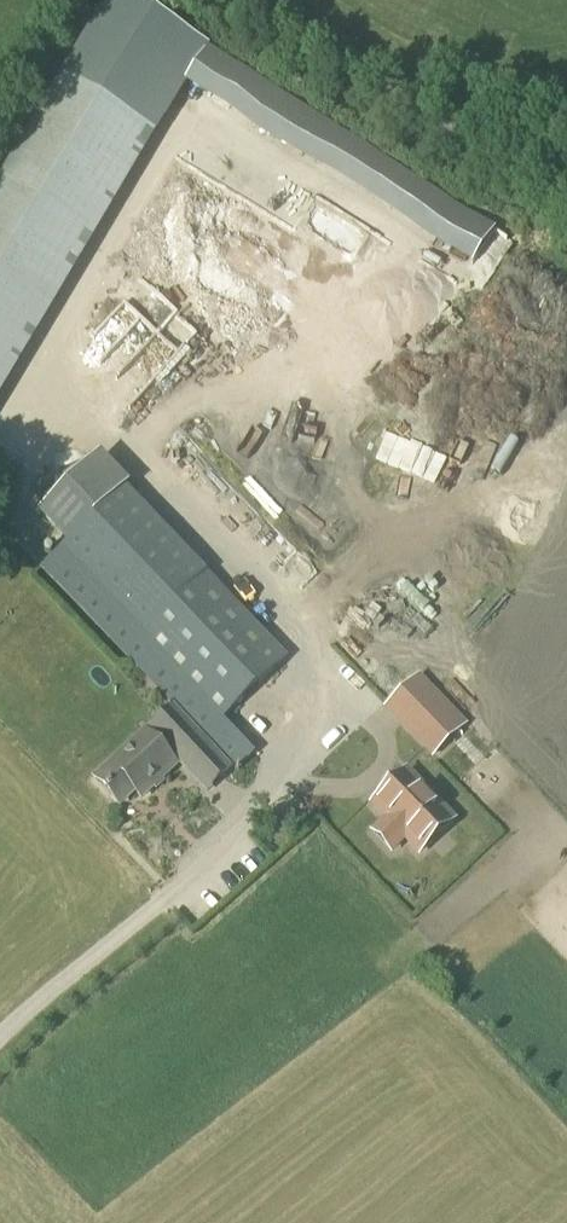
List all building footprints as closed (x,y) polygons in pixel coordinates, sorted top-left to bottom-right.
[(103,36),(128,52),(135,40),(111,25),(103,36)] [(220,108),(239,78),(227,71),(209,101),(220,108)] [(156,121),(69,75),(2,203),(0,202),(0,418),(156,121)] [(536,294),(517,323),(532,332),(550,303),(536,294)] [(154,409),(201,329),(167,309),(125,379),(124,378),(118,388),(154,409)] [(305,337),(321,330),(315,314),(298,321),(305,337)] [(224,331),(231,343),(250,333),(244,321),(224,331)] [(124,368),(141,354),(130,341),(113,355),(124,368)] [(202,341),(195,356),(210,363),(217,348),(202,341)] [(234,774),(255,755),(222,723),(287,660),(124,489),(39,569),(234,774)] [(419,677),(386,709),(431,757),(465,726),(419,677)] [(161,741),(207,791),(228,772),(182,722),(171,710),(150,729),(161,741)] [(139,801),(176,766),(144,733),(107,769),(104,766),(90,779),(119,810),(134,796),(139,801)] [(390,834),(425,805),(385,756),(350,785),(362,799),(346,812),(361,830),(378,820),(390,834)] [(287,1023),(302,1030),(309,1016),(294,1009),(287,1023)] [(203,1120),(224,1111),(220,1100),(198,1109),(203,1120)] [(173,1113),(159,1124),(171,1139),(184,1128),(173,1113)]
